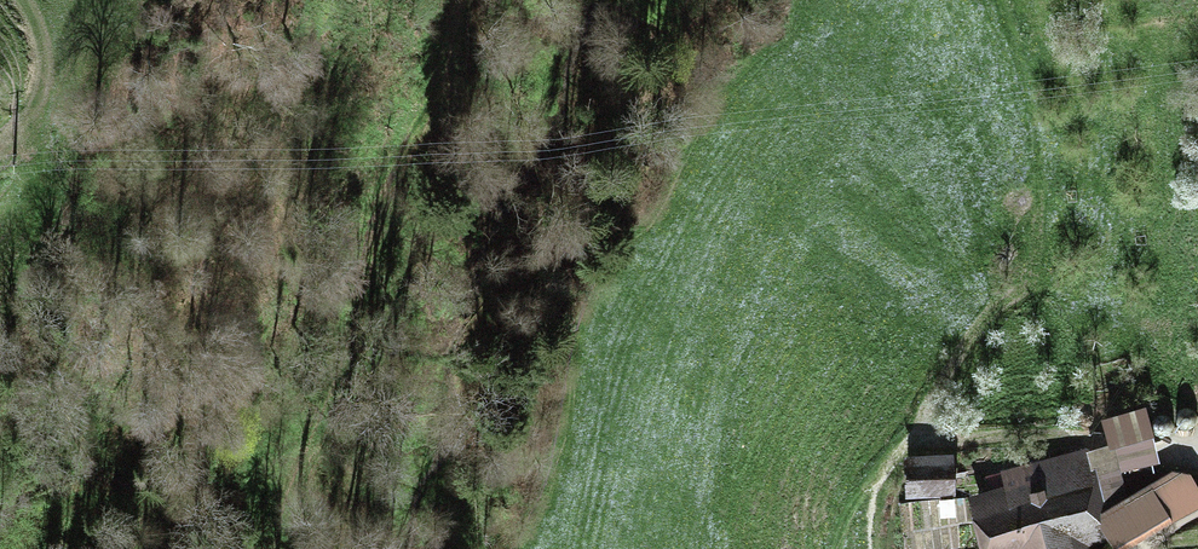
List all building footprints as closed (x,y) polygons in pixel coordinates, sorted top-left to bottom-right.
[(944,461),(912,463),(913,486),(945,485),(944,461)] [(1081,478),(984,502),(996,548),(1064,548),(1062,542),(1095,534),(1081,478)] [(1175,485),(1110,522),(1116,548),(1121,548),(1170,522),(1169,520),(1197,504),(1197,498),(1191,485),(1175,485)]
